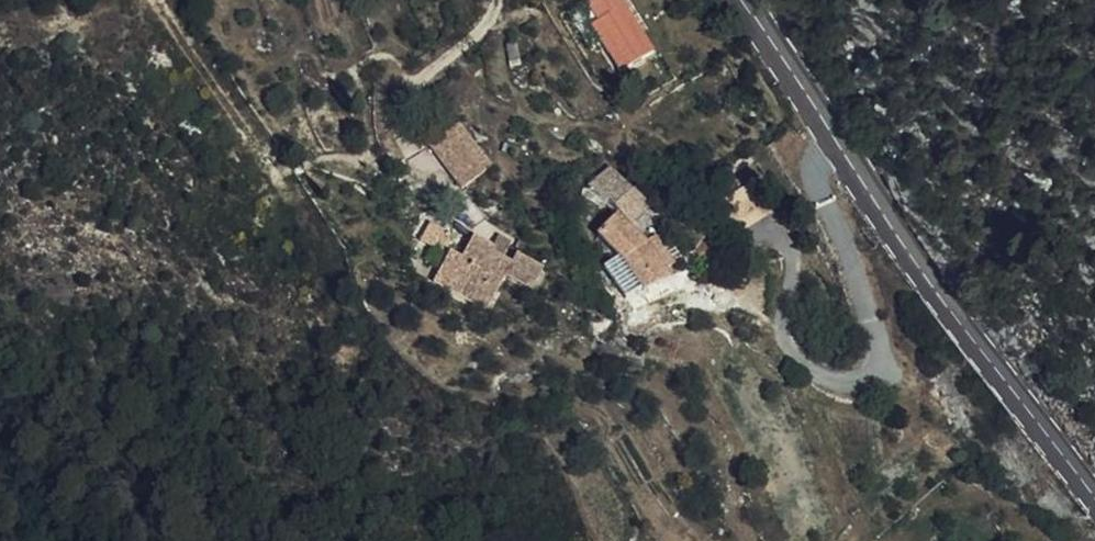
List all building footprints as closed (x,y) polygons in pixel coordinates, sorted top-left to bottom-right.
[(619,43),(630,34),(617,19),(606,27),(619,43)] [(428,148),(463,189),(495,162),(460,121),(428,148)] [(593,202),(611,216),(627,199),(610,183),(593,202)] [(751,183),(719,198),(735,232),(768,216),(751,183)] [(633,204),(627,199),(611,216),(623,227),(621,228),(630,240),(651,218),(635,202),(633,204)] [(431,227),(419,242),(438,256),(444,262),(446,259),(455,246),(431,227)] [(597,250),(623,283),(648,264),(630,240),(621,228),(597,250)] [(455,293),(447,302),(479,327),(504,295),(528,314),(542,295),(518,276),(512,285),(503,278),(495,272),(498,267),(496,266),(478,252),(463,272),(452,264),(439,281),(455,293)] [(504,255),(496,266),(498,267),(495,272),(503,278),(514,264),(504,255)] [(438,256),(426,271),(439,281),(452,264),(446,259),(444,262),(438,256)] [(672,296),(648,264),(623,283),(648,314),(672,296)] [(455,293),(439,281),(431,290),(447,302),(455,293)] [(648,314),(623,283),(610,293),(632,323),(648,314)]
